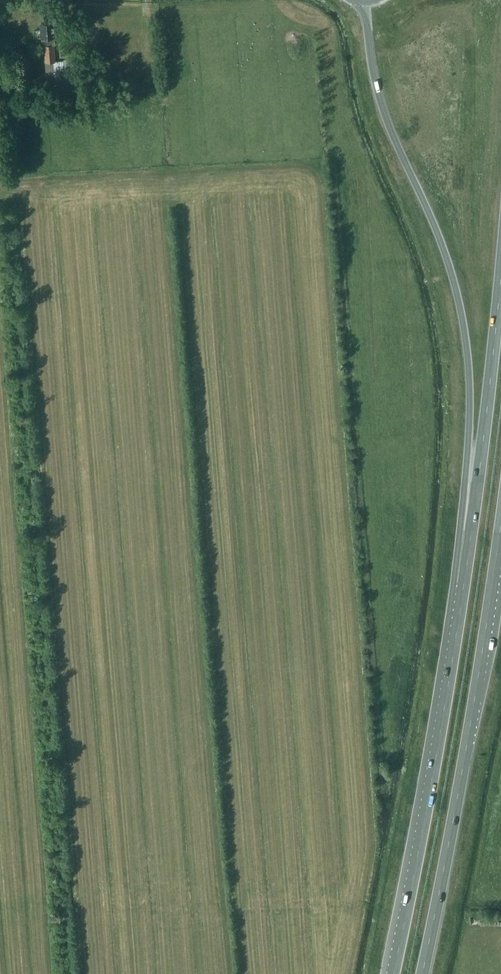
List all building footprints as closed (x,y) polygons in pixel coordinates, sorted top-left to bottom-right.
[(40,22),(41,37),(44,37),(48,97),(73,96),(74,87),(83,86),(82,79),(74,79),(73,59),(63,58),(64,60),(55,60),(53,22),(40,22)]
